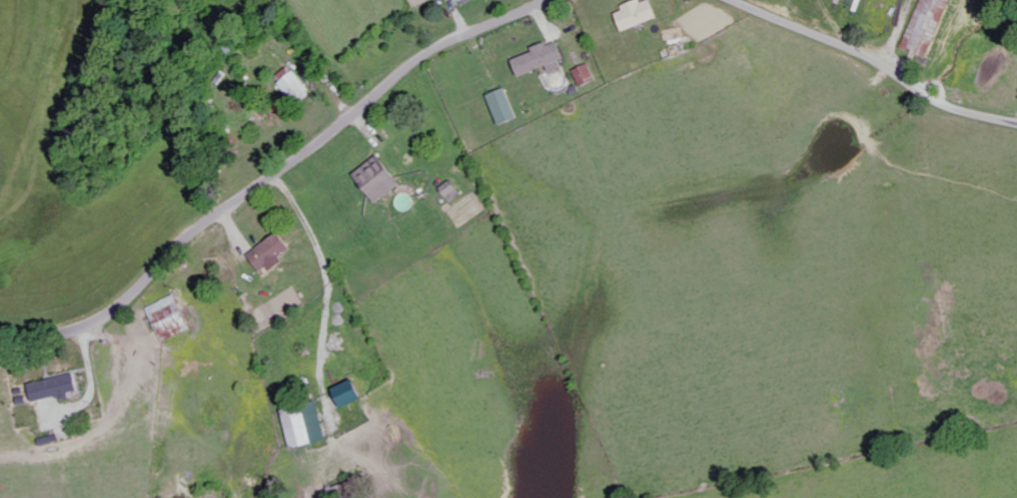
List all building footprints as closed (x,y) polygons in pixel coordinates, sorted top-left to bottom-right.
[(645,3),(644,1),(618,11),(627,33),(662,19),(654,0),(653,0),(645,3)] [(932,60),(955,0),(925,0),(906,50),(932,60)] [(516,60),(523,78),(550,68),(552,73),(564,68),(562,61),(567,59),(561,43),(551,46),(550,43),(535,48),(536,53),(516,60)] [(690,54),(688,43),(664,49),(667,60),(690,54)] [(575,72),(582,86),(598,79),(591,64),(575,72)] [(278,78),(300,105),(314,94),(293,66),(278,78)] [(520,119),(507,89),(490,96),(502,127),(520,119)] [(357,173),(378,205),(404,187),(383,156),(357,173)] [(443,189),(454,204),(465,196),(454,181),(443,189)] [(264,273),(294,250),(282,233),(251,255),(264,273)] [(196,330),(180,295),(151,308),(167,343),(196,330)] [(38,403),(64,397),(65,402),(76,399),(75,395),(84,392),(79,374),(34,386),(38,403)] [(345,410),(366,402),(359,381),(337,389),(345,410)] [(286,411),(296,451),(331,442),(321,402),(286,411)]
